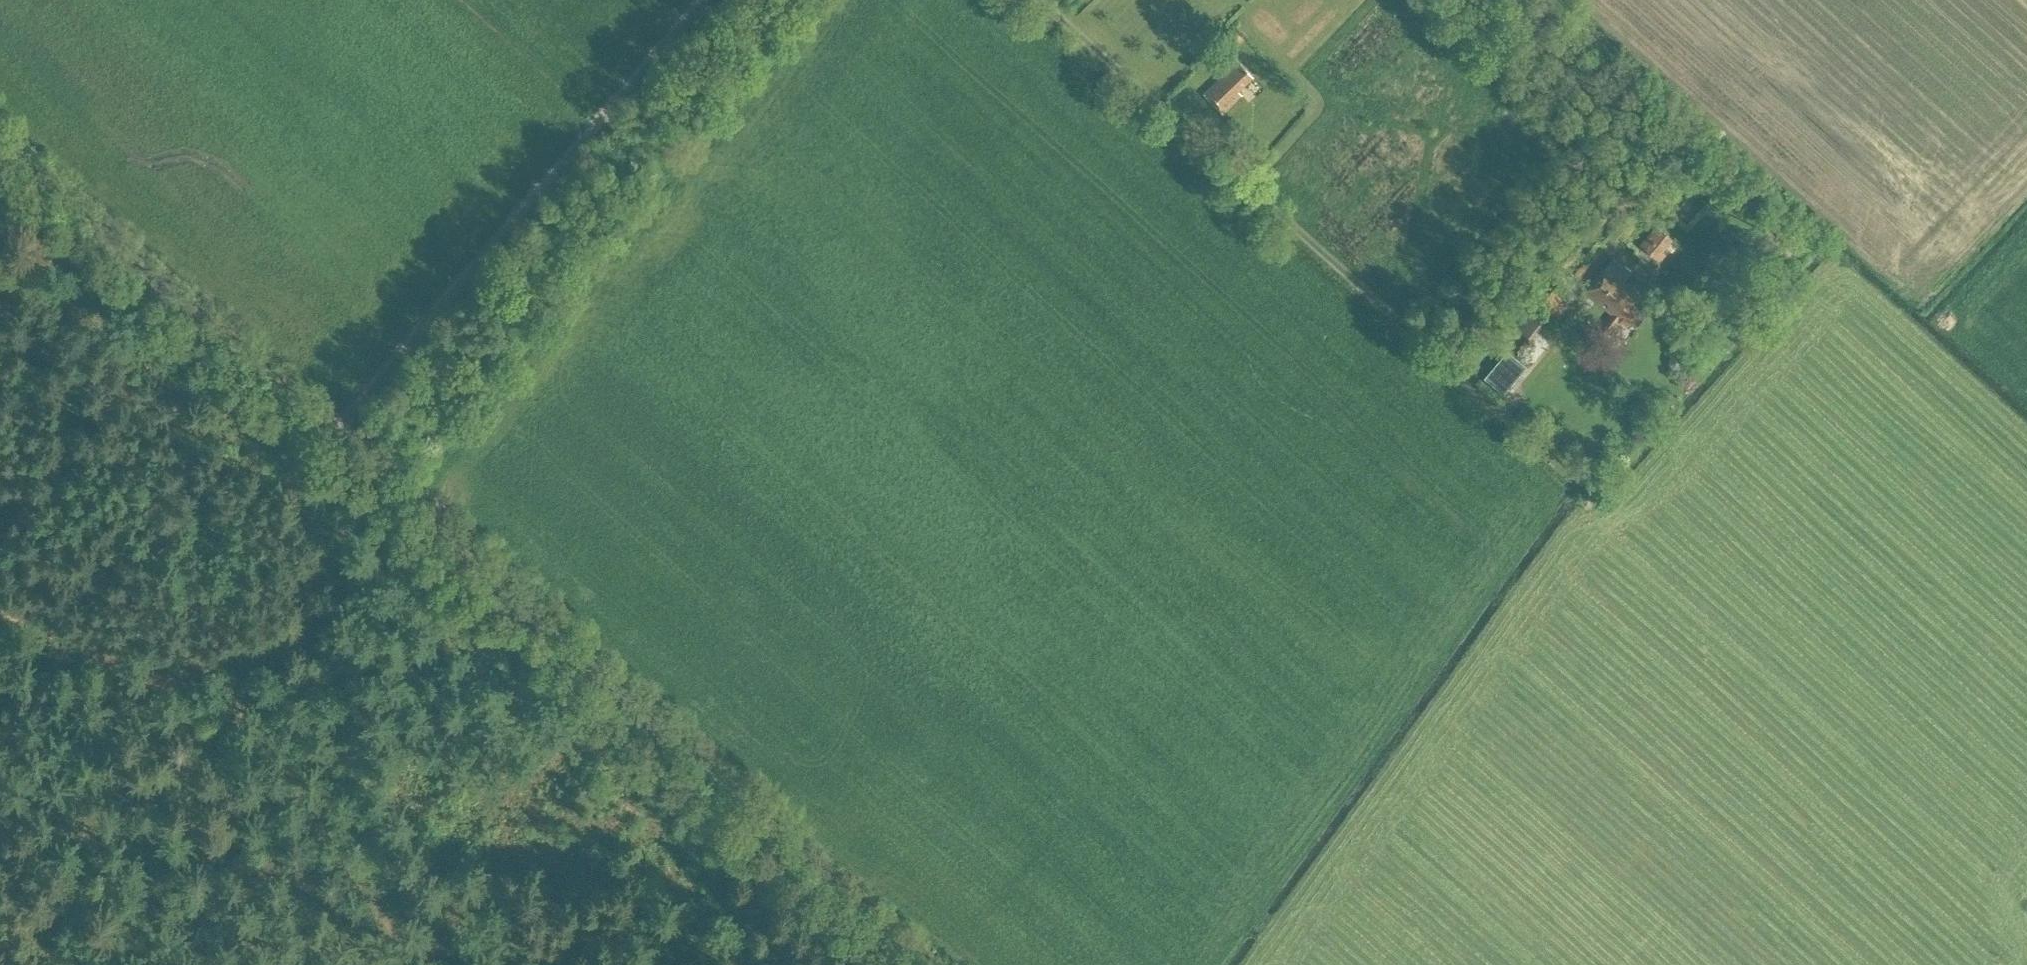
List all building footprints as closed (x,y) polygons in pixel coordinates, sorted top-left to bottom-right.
[(1230,47),(1241,36),(1232,27),(1221,38),(1230,47)] [(1221,112),(1239,94),(1238,93),(1253,78),(1236,60),(1221,74),(1223,77),(1205,95),(1221,112)] [(1661,260),(1666,254),(1663,250),(1672,239),(1657,226),(1641,243),(1661,260)] [(1631,272),(1613,257),(1606,266),(1604,265),(1583,290),(1612,314),(1599,328),(1607,335),(1615,326),(1614,325),(1619,319),(1628,327),(1631,323),(1635,327),(1646,315),(1631,302),(1639,293),(1624,281),(1631,272)] [(1559,319),(1571,304),(1552,290),(1540,304),(1559,319)] [(1530,338),(1544,321),(1529,308),(1515,325),(1530,338)] [(1507,357),(1492,375),(1511,391),(1526,373),(1507,357)]
